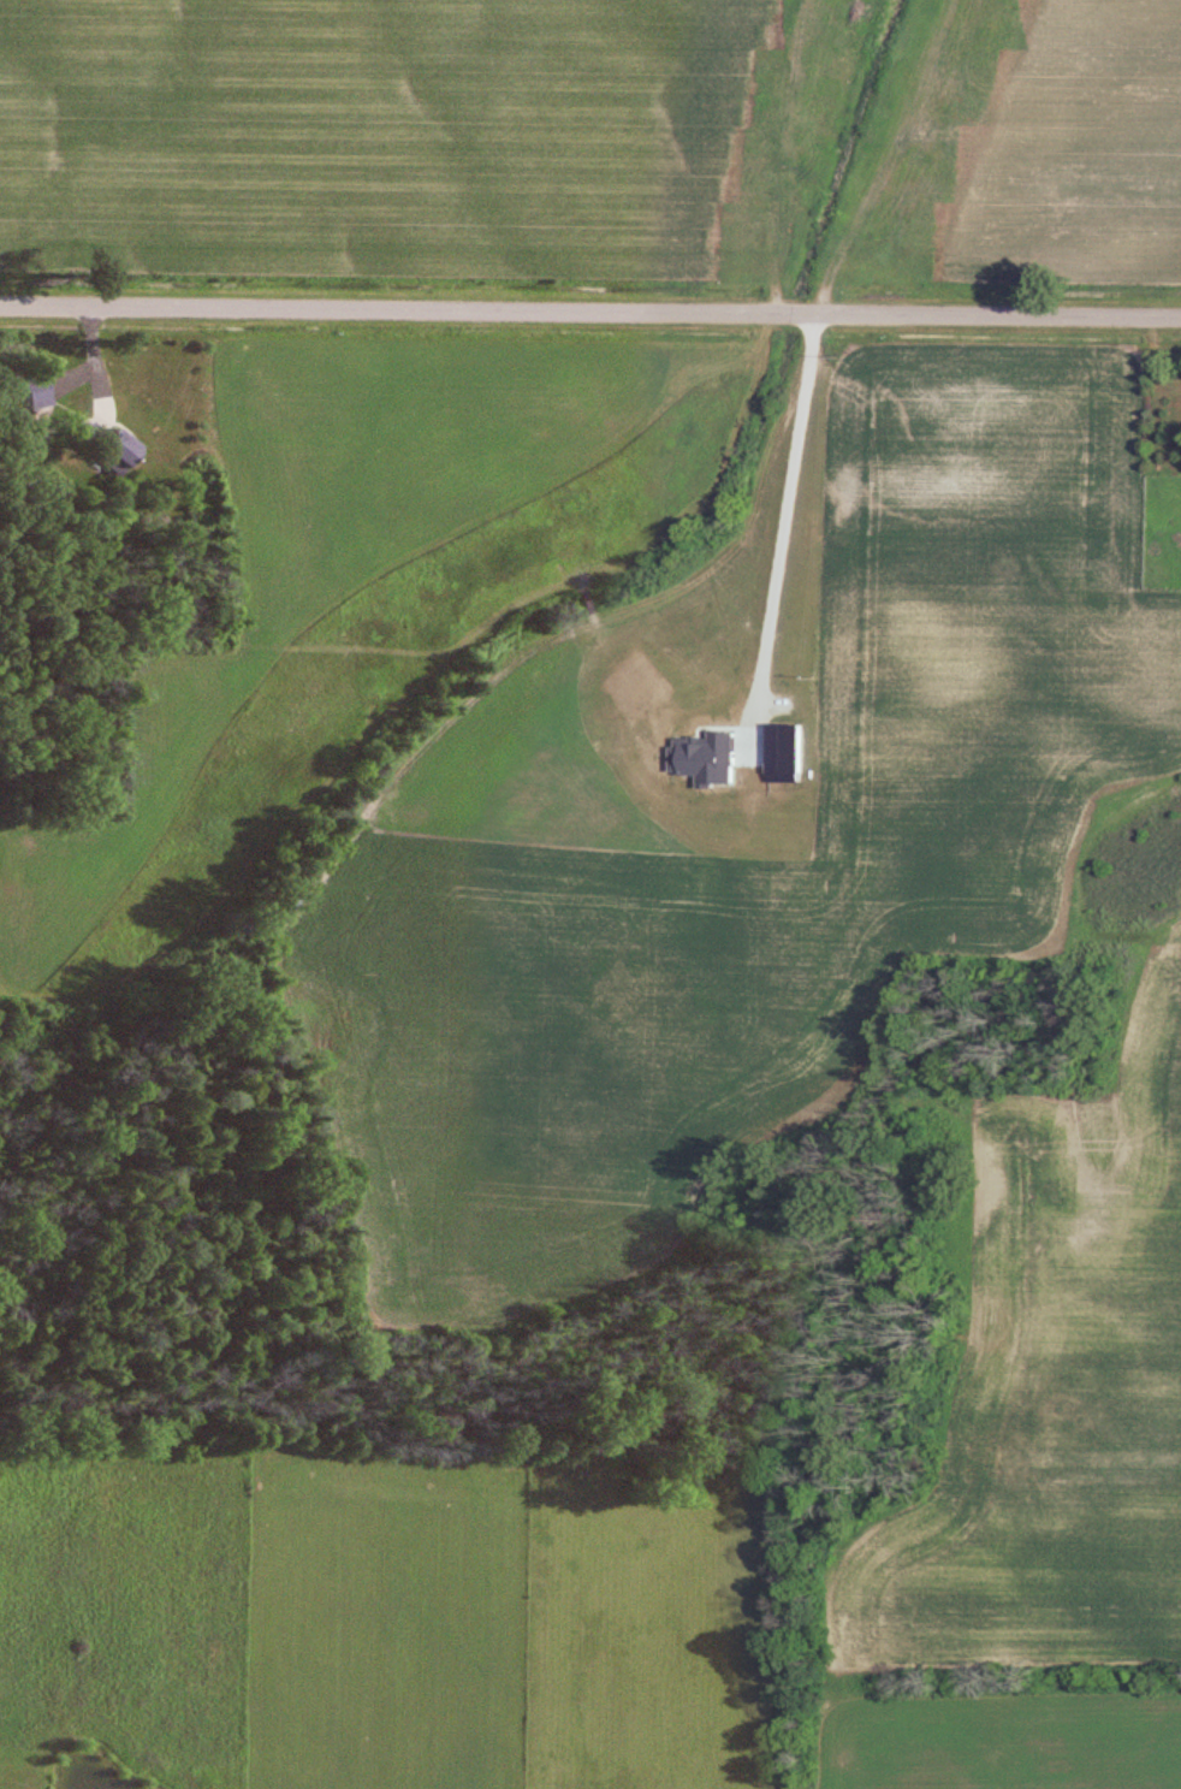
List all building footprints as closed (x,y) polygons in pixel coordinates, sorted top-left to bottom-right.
[(117,479),(137,454),(92,421),(73,446),(117,479)]
